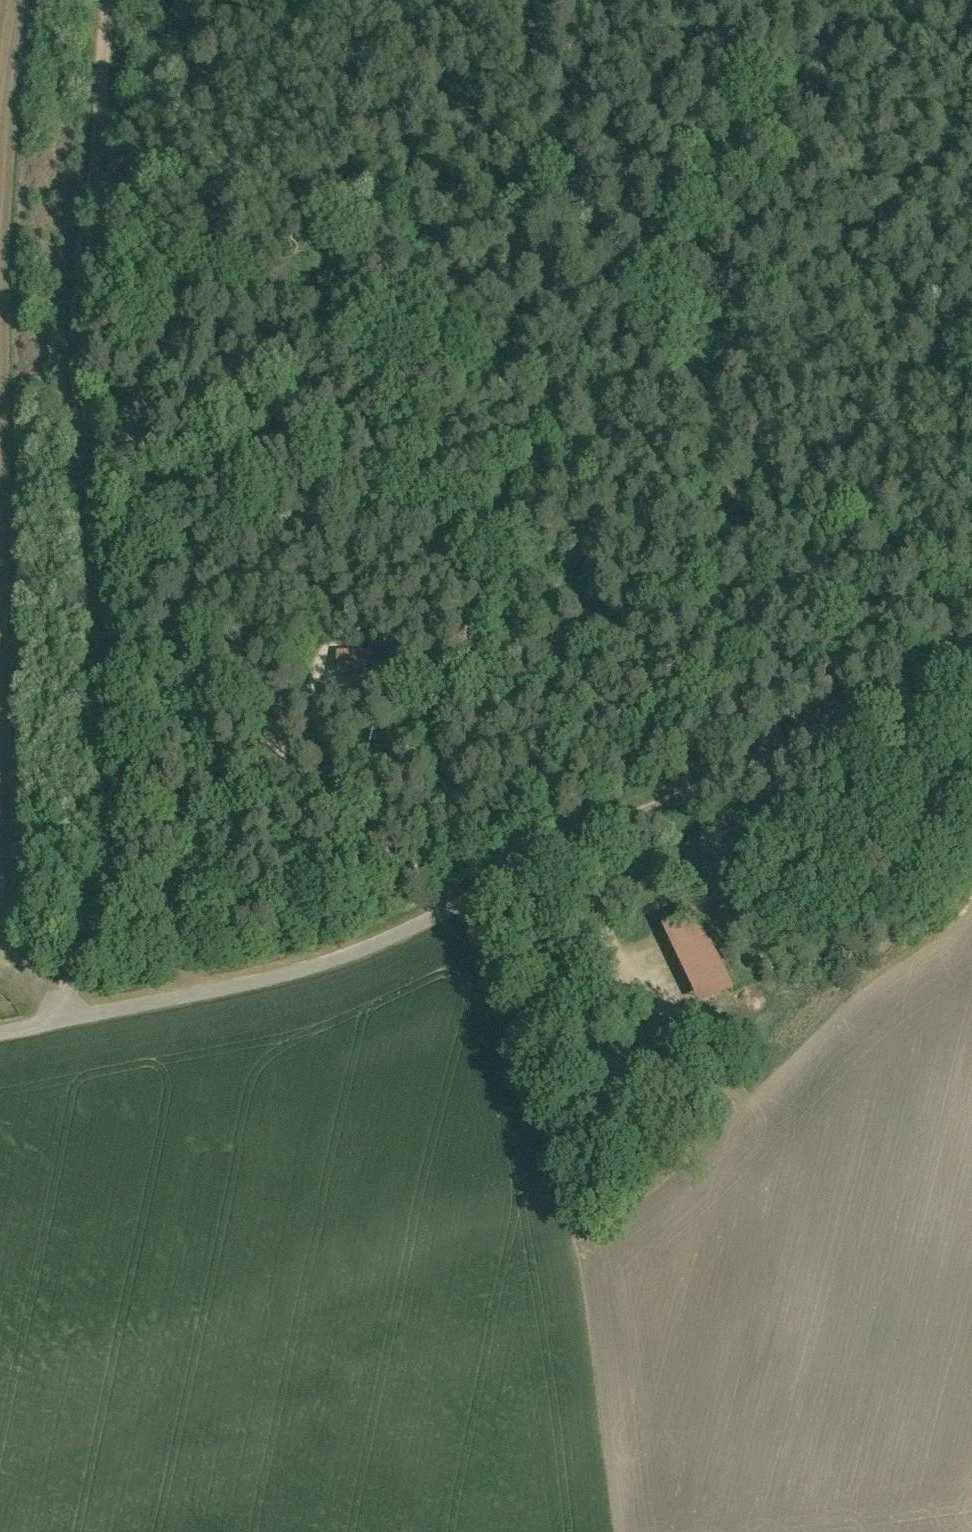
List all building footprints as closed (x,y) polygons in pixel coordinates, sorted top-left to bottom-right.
[(341,681),(376,679),(375,654),(340,656),(341,681)] [(705,917),(673,933),(712,1014),(744,998),(705,917)]
